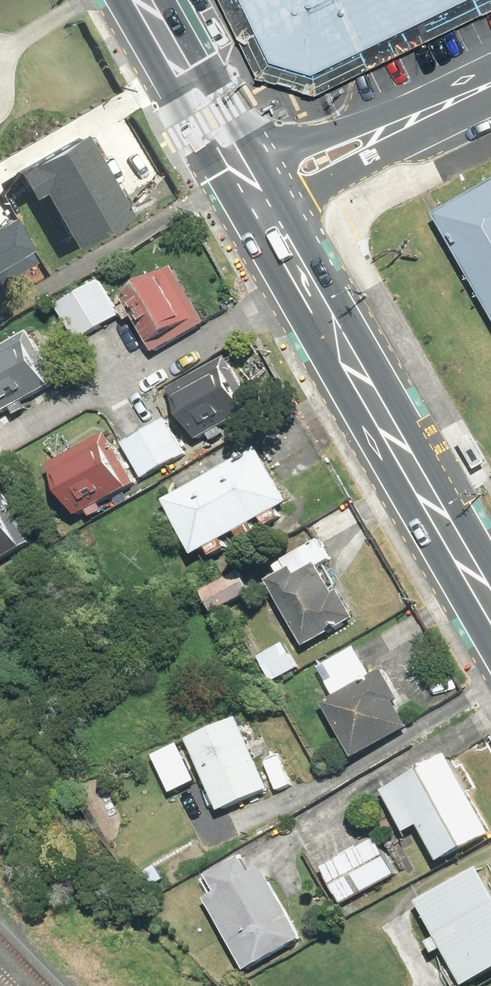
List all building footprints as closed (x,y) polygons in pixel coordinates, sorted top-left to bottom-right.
[(269,63),(310,76),(471,0),(238,0),(269,63)] [(87,124),(11,167),(62,257),(138,214),(87,124)] [(439,215),(490,307),(490,186),(439,215)] [(38,262),(18,225),(0,234),(0,283),(38,262)] [(178,258),(128,286),(162,346),(212,318),(178,258)] [(101,275),(63,297),(84,335),(123,313),(101,275)] [(1,412),(71,372),(47,329),(0,355),(0,411),(1,412)] [(241,339),(173,378),(208,439),(276,401),(241,339)] [(52,460),(81,512),(145,477),(115,424),(52,460)] [(241,540),(257,532),(253,524),(260,519),(265,527),(283,517),(277,506),(286,501),(257,448),(162,501),(193,557),(207,550),(211,557),(228,548),(224,540),(237,533),(241,540)] [(0,493),(0,564),(41,541),(11,487),(0,493)] [(317,530),(238,574),(286,659),(365,615),(317,530)] [(407,615),(318,665),(368,753),(456,703),(407,615)] [(243,709),(196,731),(230,807),(277,785),(243,709)] [(390,785),(417,831),(427,825),(449,861),(490,837),(490,804),(457,746),(390,785)] [(384,829),(329,860),(352,901),(407,870),(384,829)] [(262,846),(209,877),(262,968),(316,937),(262,846)] [(426,895),(478,983),(490,976),(490,859),(490,858),(426,895)]
